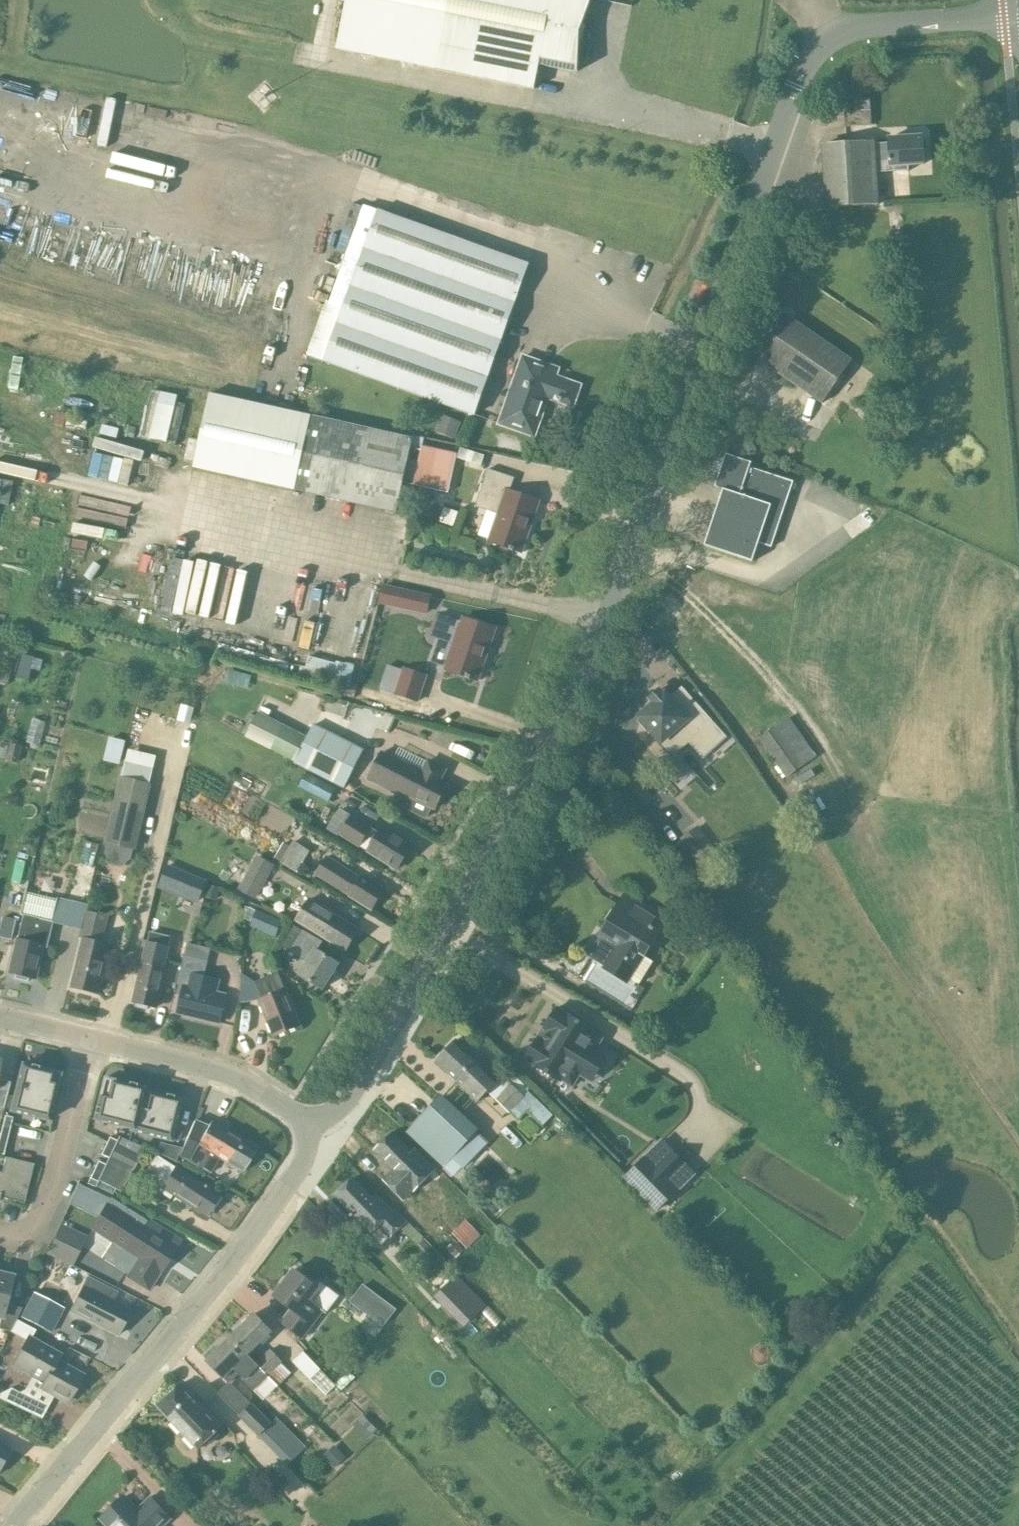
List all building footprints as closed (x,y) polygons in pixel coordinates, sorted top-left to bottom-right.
[(336,49),(534,89),(540,58),(572,63),(572,70),(573,70),(573,30),(584,0),(346,0),(336,49)] [(854,99),(855,111),(871,110),(870,98),(854,99)] [(855,111),(845,111),(846,126),(872,125),(871,110),(855,111)] [(889,141),(876,142),(877,159),(890,158),(891,172),(908,171),(908,164),(924,163),(922,136),(889,138),(889,141)] [(876,140),(826,144),(830,208),(880,205),(878,173),(891,172),(890,158),(877,159),(876,142),(876,140)] [(323,362),(475,416),(530,263),(379,209),(378,210),(365,205),(330,301),(326,300),(307,354),(324,360),(323,362)] [(852,360),(784,314),(761,347),(775,356),(768,366),(822,402),(852,360)] [(539,361),(524,356),(500,423),(535,436),(549,397),(574,406),(582,385),(536,368),(539,361)] [(162,392),(154,390),(142,436),(176,445),(186,403),(177,401),(178,395),(162,391),(162,392)] [(404,482),(419,486),(428,447),(423,446),(425,440),(211,393),(200,440),(189,438),(185,460),(195,462),(194,468),(397,514),(404,482)] [(442,420),(439,429),(456,435),(459,426),(442,420)] [(100,450),(150,460),(152,447),(119,441),(122,426),(105,423),(100,450)] [(428,447),(419,486),(449,492),(457,454),(428,447)] [(486,456),(462,448),(459,458),(483,465),(486,456)] [(726,453),(724,460),(715,487),(723,489),(704,545),(753,561),(759,543),(772,547),(794,481),(751,467),(752,462),(726,453)] [(43,481),(46,469),(0,457),(0,469),(43,481)] [(516,477),(490,468),(477,506),(500,514),(491,540),(524,551),(541,500),(512,490),(516,477)] [(3,501),(15,504),(20,478),(0,474),(0,515),(3,501)] [(452,526),(457,512),(443,507),(438,521),(452,526)] [(218,622),(232,567),(195,558),(181,612),(218,622)] [(256,569),(250,626),(284,630),(291,573),(256,569)] [(109,577),(102,600),(122,606),(129,583),(109,577)] [(401,588),(383,585),(379,602),(397,606),(401,588)] [(463,621),(440,613),(432,637),(455,644),(447,669),(479,680),(496,628),(464,617),(463,621)] [(311,672),(357,678),(359,662),(313,656),(311,672)] [(429,675),(403,666),(393,694),(419,703),(429,675)] [(657,731),(668,742),(681,728),(692,739),(714,717),(690,693),(679,704),(667,692),(665,693),(661,688),(651,698),(655,701),(650,706),(646,706),(643,709),(642,714),(641,715),(645,719),(642,722),(654,734),(657,731)] [(181,704),(177,719),(190,722),(194,707),(181,704)] [(314,724),(294,762),(345,788),(365,750),(314,724)] [(806,763),(779,724),(759,738),(786,777),(806,763)] [(108,759),(125,764),(133,739),(116,734),(108,759)] [(12,742),(8,758),(19,760),(22,744),(12,742)] [(383,751),(368,780),(408,800),(406,806),(427,817),(432,806),(436,808),(448,784),(441,780),(447,768),(430,760),(424,772),(383,751)] [(307,772),(300,785),(330,800),(336,787),(307,772)] [(152,784),(121,776),(104,842),(107,843),(105,852),(108,861),(125,865),(132,860),(134,850),(136,850),(152,784)] [(352,814),(340,807),(327,829),(338,836),(339,835),(360,847),(361,845),(398,868),(413,845),(383,827),(381,832),(373,827),(374,826),(353,813),(352,814)] [(287,841),(278,856),(283,860),(282,860),(299,870),(312,847),(296,838),(292,844),(287,841)] [(275,864),(257,854),(238,889),(256,899),(275,864)] [(363,877),(328,856),(317,873),(374,908),(386,888),(364,875),(363,877)] [(170,862),(161,885),(181,893),(190,871),(170,862)] [(209,885),(206,895),(216,898),(219,888),(209,885)] [(25,914),(11,972),(17,974),(15,979),(29,982),(31,977),(37,978),(45,947),(49,948),(55,923),(83,930),(83,926),(87,911),(88,911),(90,904),(58,897),(58,898),(27,891),(22,913),(25,914)] [(668,918),(626,892),(603,930),(605,931),(588,956),(605,966),(604,967),(628,982),(630,977),(640,983),(654,961),(645,955),(668,918)] [(309,899),(296,919),(347,950),(359,929),(309,899)] [(257,909),(251,925),(275,935),(282,920),(257,909)] [(83,926),(106,932),(109,916),(88,911),(87,911),(83,926)] [(3,916),(0,930),(0,937),(12,940),(17,919),(3,916)] [(321,942),(292,924),(280,944),(309,961),(301,976),(323,989),(339,963),(317,949),(321,942)] [(698,929),(694,937),(705,944),(710,936),(698,929)] [(110,944),(85,938),(73,987),(98,993),(110,944)] [(136,1002),(135,1007),(148,1010),(149,1005),(157,1007),(163,982),(160,982),(163,969),(165,969),(170,947),(149,942),(135,1002),(136,1002)] [(212,948),(188,942),(181,971),(177,984),(185,985),(179,1012),(221,1022),(227,995),(218,993),(221,980),(205,977),(212,948)] [(300,1026),(278,973),(257,982),(264,998),(260,1000),(276,1036),(300,1026)] [(539,1038),(540,1038),(539,1037),(538,1039),(527,1057),(526,1057),(525,1058),(527,1059),(534,1063),(534,1064),(536,1065),(536,1064),(560,1079),(560,1080),(561,1081),(561,1080),(571,1086),(571,1087),(572,1087),(572,1086),(580,1073),(582,1074),(595,1053),(593,1052),(602,1039),(603,1038),(601,1037),(601,1038),(592,1032),(593,1030),(592,1029),(591,1029),(567,1014),(568,1014),(566,1013),(559,1009),(559,1008),(557,1007),(557,1009),(546,1027),(545,1027),(544,1028),(545,1029),(546,1029),(540,1039),(539,1038)] [(477,1060),(457,1040),(436,1062),(478,1101),(488,1091),(510,1113),(526,1097),(524,1094),(529,1089),(512,1072),(506,1078),(482,1055),(477,1060)] [(59,1074),(22,1065),(10,1111),(48,1120),(59,1074)] [(143,1088),(103,1078),(93,1119),(132,1129),(131,1130),(171,1140),(171,1138),(179,1140),(181,1131),(174,1129),(181,1099),(143,1090),(143,1088)] [(442,1097),(409,1133),(443,1165),(476,1129),(442,1097)] [(3,1154),(13,1117),(5,1115),(0,1136),(0,1154),(3,1154)] [(195,1121),(180,1156),(188,1159),(189,1157),(208,1169),(216,1155),(242,1171),(256,1148),(212,1122),(209,1126),(195,1121)] [(412,1152),(393,1132),(374,1150),(394,1170),(384,1180),(404,1200),(414,1190),(414,1191),(436,1169),(416,1149),(412,1152)] [(122,1191),(144,1147),(119,1136),(98,1180),(122,1191)] [(101,1154),(109,1158),(117,1141),(109,1137),(101,1154)] [(161,1143),(158,1153),(176,1161),(182,1148),(161,1143)] [(646,1155),(625,1176),(658,1209),(679,1188),(669,1178),(684,1162),(671,1149),(656,1165),(646,1155)] [(24,1203),(33,1164),(5,1157),(1,1172),(0,1172),(0,1197),(24,1203)] [(150,1180),(206,1216),(220,1194),(176,1166),(175,1167),(164,1159),(150,1180)] [(90,1178),(97,1182),(105,1164),(98,1161),(90,1178)] [(353,1178),(335,1196),(372,1234),(380,1226),(391,1237),(402,1227),(408,1221),(396,1208),(393,1212),(376,1194),(373,1198),(353,1178)] [(110,1198),(79,1184),(70,1203),(98,1217),(91,1227),(112,1241),(101,1257),(128,1274),(127,1275),(148,1289),(160,1271),(161,1272),(176,1248),(164,1240),(170,1232),(147,1218),(146,1220),(111,1197),(110,1198)] [(465,1218),(449,1234),(454,1239),(464,1249),(465,1250),(481,1234),(465,1218)] [(62,1224),(48,1253),(73,1265),(87,1236),(62,1224)] [(454,1244),(446,1252),(454,1260),(462,1252),(454,1244)] [(294,1269),(274,1296),(290,1308),(280,1322),(303,1340),(326,1309),(327,1311),(338,1297),(319,1282),(316,1286),(294,1269)] [(3,1316),(1,1328),(10,1330),(22,1308),(5,1304),(12,1274),(0,1271),(0,1315),(3,1316)] [(456,1275),(444,1287),(472,1317),(485,1305),(456,1275)] [(117,1292),(87,1277),(71,1309),(118,1333),(130,1309),(113,1300),(117,1292)] [(363,1285),(351,1301),(383,1325),(395,1309),(363,1285)] [(35,1292),(22,1317),(50,1332),(63,1307),(35,1292)] [(254,1314),(231,1337),(249,1354),(272,1332),(254,1314)] [(42,1385),(68,1401),(83,1375),(57,1361),(61,1354),(31,1337),(36,1329),(17,1318),(12,1329),(27,1338),(13,1363),(44,1381),(42,1385)] [(257,1362),(231,1337),(207,1361),(229,1383),(239,1373),(242,1377),(241,1378),(253,1391),(269,1375),(257,1362)] [(271,1348),(257,1362),(269,1375),(282,1362),(284,1361),(271,1348)] [(320,1370),(321,1370),(321,1369),(304,1351),(293,1361),(310,1380),(311,1379),(311,1378),(312,1379),(320,1370)] [(311,1378),(311,1379),(326,1395),(335,1386),(320,1370),(312,1379),(311,1378)] [(201,1404),(182,1383),(158,1406),(198,1449),(225,1424),(204,1401),(201,1404)] [(239,1416),(259,1435),(272,1422),(252,1402),(239,1416)] [(0,1441),(0,1467),(11,1447),(0,1441)] [(337,1449),(326,1460),(334,1468),(345,1457),(337,1449)] [(124,1496),(102,1518),(109,1525),(161,1525),(170,1517),(152,1498),(138,1511),(124,1496)]
